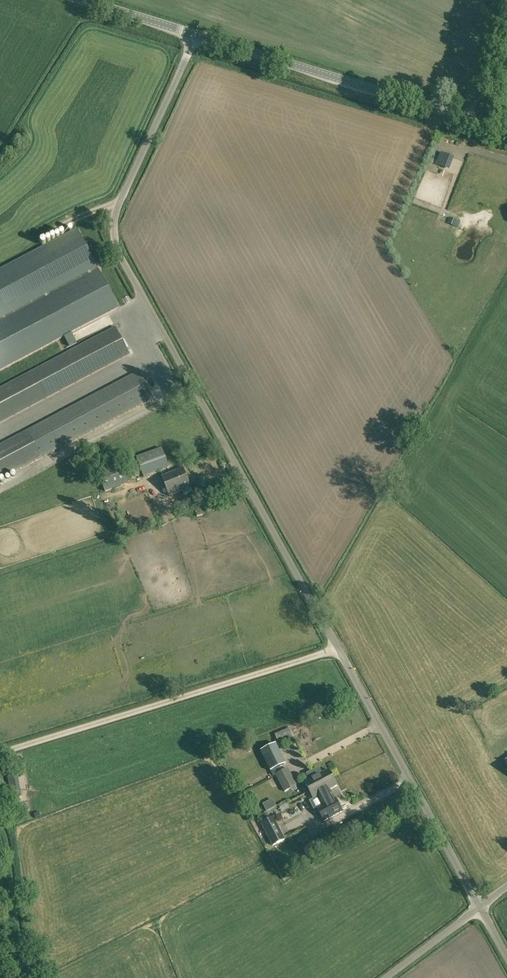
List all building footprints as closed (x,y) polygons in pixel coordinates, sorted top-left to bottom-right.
[(460,221),(450,218),(448,223),(458,226),(460,221)] [(118,308),(77,230),(0,271),(0,371),(118,308)] [(130,354),(115,327),(0,389),(0,423),(130,354)] [(153,398),(139,372),(0,445),(0,480),(153,398)] [(140,464),(165,456),(162,447),(137,455),(140,464)] [(165,456),(140,464),(144,476),(169,468),(165,456)] [(121,465),(98,473),(105,492),(128,483),(121,465)] [(143,473),(140,465),(133,468),(136,476),(143,473)] [(184,494),(192,491),(183,468),(161,477),(169,496),(183,490),(184,494)] [(122,511),(121,497),(112,497),(113,512),(122,511)] [(278,743),(293,737),(289,728),(275,734),(278,743)] [(270,771),(286,764),(276,743),(260,751),(270,771)] [(276,774),(277,776),(285,792),(297,785),(288,768),(276,774)] [(304,781),(310,791),(326,782),(326,781),(333,777),(329,769),(323,773),(320,768),(307,774),(309,778),(304,781)] [(19,775),(8,777),(10,784),(20,783),(19,775)] [(326,782),(310,791),(314,799),(319,796),(323,804),(317,807),(324,821),(342,811),(336,798),(335,798),(330,789),(337,785),(333,777),(326,781),(326,782)] [(273,799),(263,804),(267,811),(276,806),(273,799)] [(284,821),(290,832),(306,823),(299,812),(284,821)] [(284,837),(272,816),(260,823),(273,844),(284,837)]
